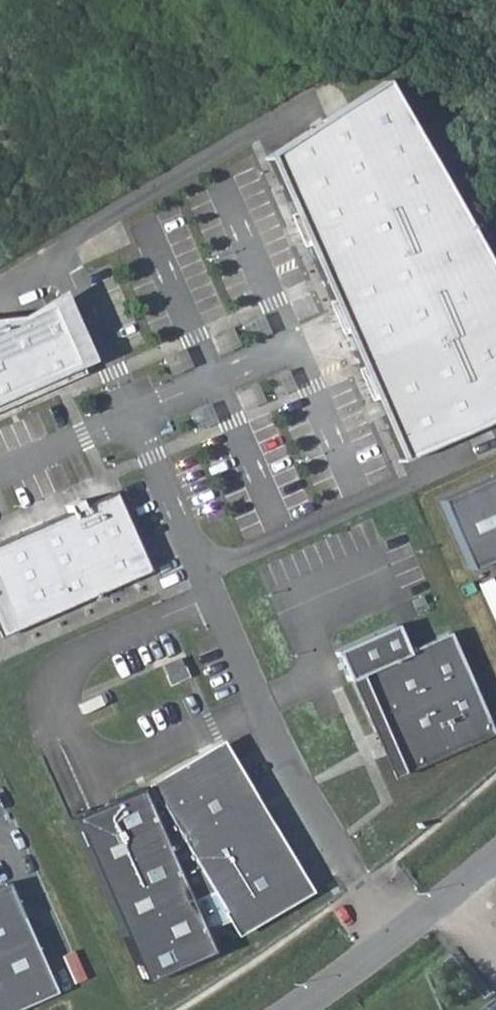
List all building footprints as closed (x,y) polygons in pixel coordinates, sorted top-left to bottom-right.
[(389,97),(265,155),(398,461),(467,431),(490,421),(495,418),(495,285),(389,97)] [(51,313),(20,325),(0,327),(0,405),(76,374),(51,313)] [(437,500),(468,571),(495,559),(495,474),(437,500)] [(138,575),(102,488),(69,502),(66,496),(53,502),(56,508),(0,533),(0,620),(6,633),(138,575)] [(352,671),(385,746),(390,744),(401,770),(490,730),(445,629),(403,648),(391,620),(331,647),(344,674),(352,671)] [(177,657),(160,665),(165,675),(181,667),(177,657)] [(69,817),(141,982),(210,952),(200,929),(226,918),(240,942),(304,904),(211,750),(147,788),(153,796),(143,801),(137,787),(69,817)] [(0,887),(0,1009),(16,1009),(53,994),(5,884),(0,887)]
